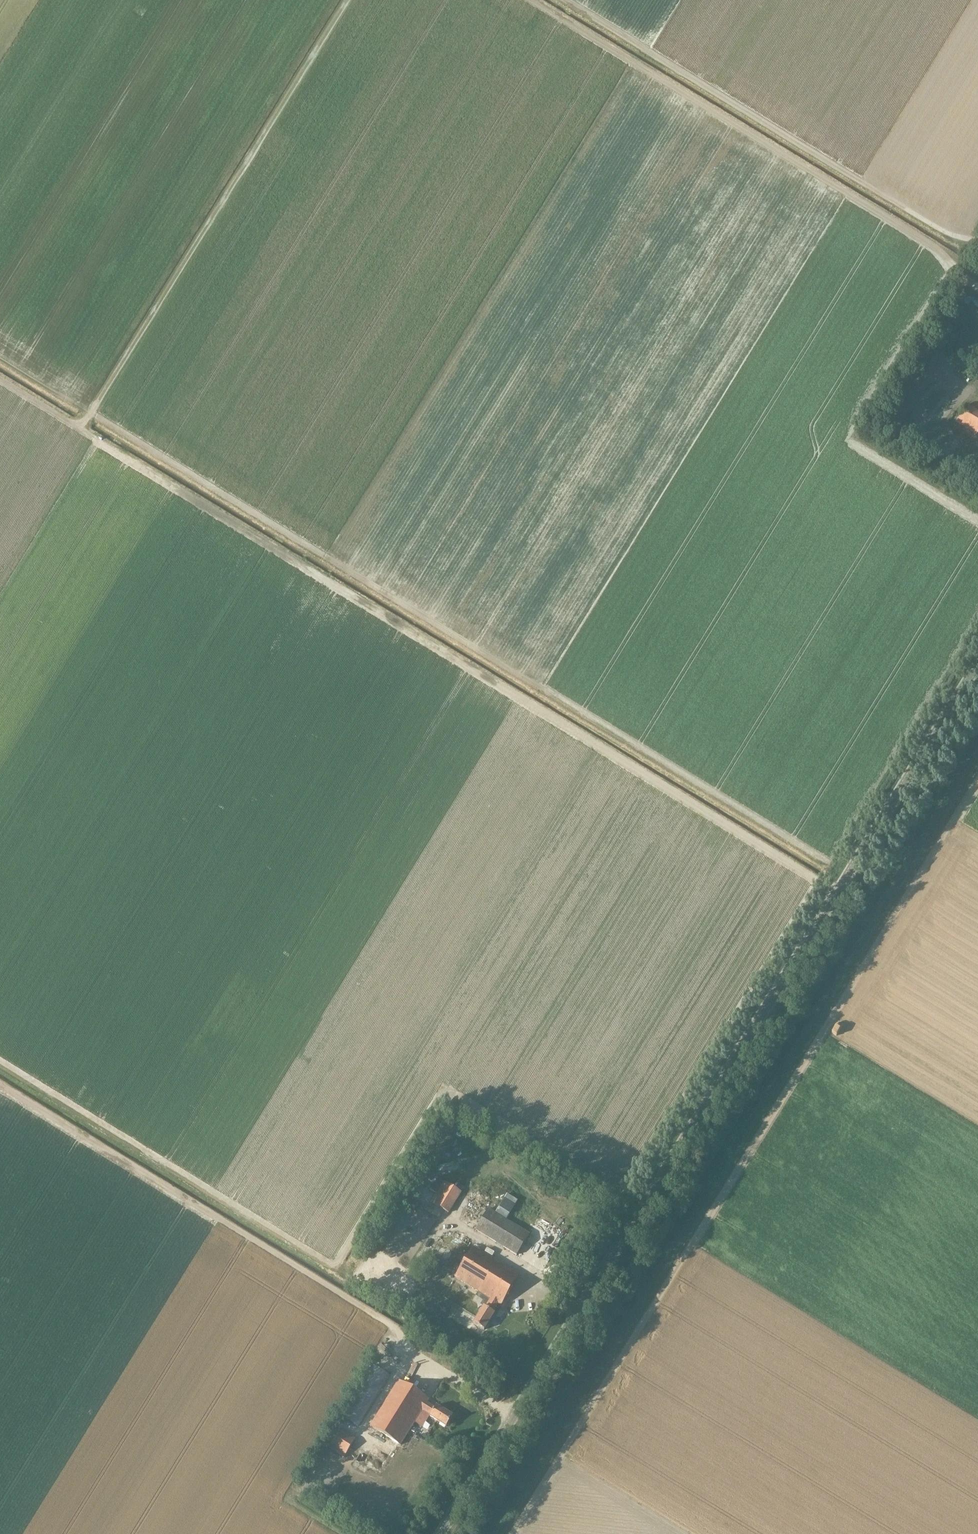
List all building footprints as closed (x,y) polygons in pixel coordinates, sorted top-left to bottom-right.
[(977,432),(977,411),(966,404),(955,422),(976,435),(977,432)] [(448,1214),(462,1192),(443,1181),(430,1202),(448,1214)] [(516,1255),(529,1234),(488,1208),(474,1230),(516,1255)] [(456,1278),(477,1291),(491,1299),(485,1308),(484,1307),(474,1324),(484,1330),(495,1314),(493,1312),(498,1304),(501,1306),(520,1275),(474,1247),(456,1278)] [(358,1429),(385,1375),(375,1370),(367,1386),(370,1387),(351,1425),(358,1429)] [(446,1427),(453,1416),(436,1406),(435,1407),(427,1402),(428,1399),(398,1381),(370,1426),(400,1445),(422,1410),(430,1415),(430,1416),(446,1427)] [(344,1457),(355,1439),(334,1426),(322,1444),(344,1457)] [(366,1448),(358,1465),(377,1474),(385,1457),(366,1448)]
